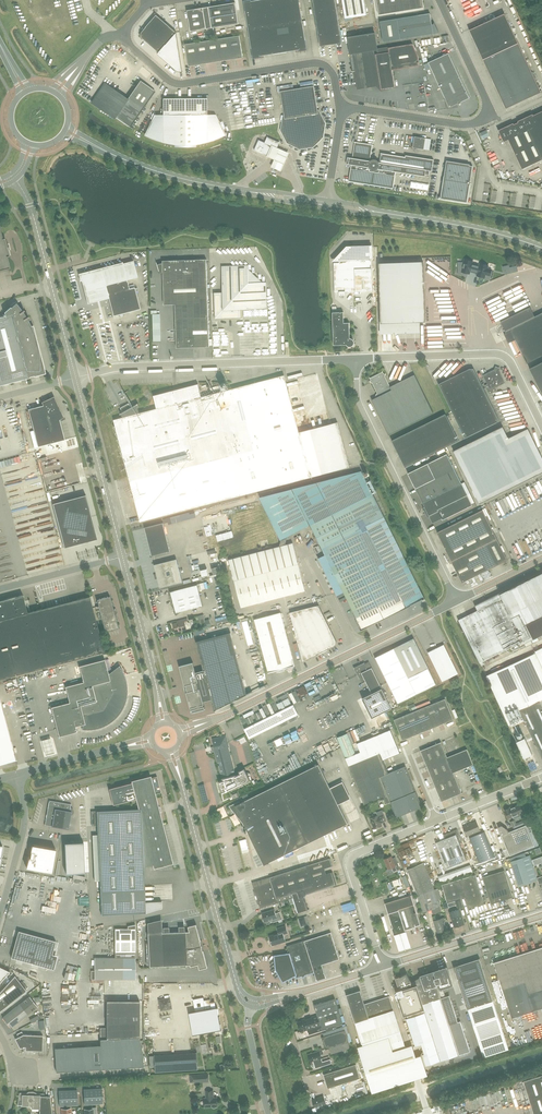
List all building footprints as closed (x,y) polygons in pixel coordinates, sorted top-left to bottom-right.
[(244,0),(253,59),(260,57),(260,56),(299,50),(300,51),(307,50),(299,0),(257,0),(251,1),(251,0),(247,0),(244,0)] [(367,15),(365,0),(342,0),(345,19),(367,15)] [(379,15),(424,8),(423,0),(376,0),(379,15)] [(482,12),(478,0),(474,0),(475,2),(470,4),(472,7),(469,8),(472,16),(482,12)] [(191,31),(239,23),(235,2),(187,10),(191,31)] [(419,15),(398,18),(380,21),(383,42),(422,35),(434,34),(433,34),(439,33),(434,22),(434,23),(434,24),(432,24),(430,13),(419,15)] [(541,92),(518,43),(505,13),(469,30),(506,109),(541,92)] [(142,32),(141,34),(141,36),(142,37),(143,38),(159,52),(157,54),(175,70),(176,70),(177,71),(178,71),(179,72),(181,72),(182,72),(176,33),(156,15),(146,27),(142,32)] [(386,88),(395,87),(393,69),(420,65),(418,56),(413,44),(378,49),(375,33),(348,37),(351,53),(352,53),(358,88),(378,85),(381,89),(386,88)] [(185,44),(189,66),(243,57),(239,35),(185,44)] [(449,53),(429,62),(446,99),(445,100),(446,100),(447,102),(448,108),(457,106),(456,104),(469,98),(449,53)] [(115,117),(129,126),(154,90),(140,80),(125,102),(121,99),(115,94),(110,89),(105,84),(92,102),(95,103),(100,106),(104,108),(111,113),(116,115),(115,117)] [(490,87),(495,93),(498,91),(493,85),(490,87)] [(323,137),(325,123),(319,111),(318,111),(314,86),(280,91),(284,116),(284,117),(282,130),(288,142),(300,148),(313,146),(323,137)] [(218,137),(224,135),(215,117),(208,117),(207,115),(207,98),(185,98),(163,98),(163,115),(162,117),(155,117),(146,135),(152,138),(157,140),(163,141),(169,143),(174,143),(174,147),(196,147),(196,143),(201,143),(207,141),(213,139),(218,137)] [(533,115),(533,114),(498,130),(504,142),(509,140),(522,169),(541,160),(541,111),(533,115)] [(480,133),(483,139),(489,136),(486,130),(480,133)] [(424,149),(426,138),(414,136),(413,147),(424,149)] [(259,140),(254,150),(268,156),(272,146),(277,147),(278,144),(279,142),(268,137),(266,140),(265,143),(259,140)] [(372,160),(370,161),(373,145),(373,144),(354,142),(352,158),(349,157),(348,164),(351,165),(348,181),(394,188),(396,172),(425,176),(425,174),(429,175),(430,171),(432,171),(434,159),(406,155),(405,157),(381,153),(379,162),(378,161),(376,160),(374,160),(372,160)] [(277,147),(272,146),(268,156),(267,158),(275,161),(274,163),(271,168),(281,172),(284,167),(290,153),(277,147)] [(470,164),(447,161),(444,176),(441,198),(467,202),(471,180),(473,166),(469,165),(470,164)] [(10,268),(7,256),(9,256),(5,238),(2,239),(0,229),(0,270),(10,268)] [(332,261),(339,261),(339,263),(334,263),(334,270),(335,292),(340,292),(340,294),(344,294),(344,292),(352,291),(372,291),(371,260),(372,260),(372,245),(346,246),(332,261)] [(163,270),(164,304),(175,304),(176,348),(209,346),(206,259),(162,260),(157,262),(159,271),(163,270)] [(462,267),(458,267),(458,274),(467,274),(466,273),(469,274),(470,271),(474,272),(475,266),(472,265),(473,261),(465,259),(464,262),(462,267)] [(113,316),(140,309),(134,287),(129,289),(127,279),(137,277),(133,260),(123,263),(122,263),(80,274),(81,280),(87,303),(99,300),(108,298),(113,316)] [(379,263),(381,323),(425,321),(423,261),(379,263)] [(475,266),(474,272),(477,273),(477,276),(485,278),(489,279),(490,276),(492,269),(487,268),(488,265),(480,263),(479,267),(475,266)] [(241,309),(267,308),(266,282),(262,282),(248,269),(248,265),(221,266),(222,292),(214,292),(215,319),(241,318),(241,309)] [(0,317),(0,385),(46,373),(33,325),(30,326),(29,324),(28,322),(27,319),(25,317),(24,315),(22,312),(20,309),(18,306),(16,304),(12,308),(10,306),(4,312),(5,316),(0,317)] [(535,316),(530,307),(500,321),(506,333),(504,334),(508,343),(515,339),(527,363),(541,356),(541,313),(535,316)] [(153,310),(154,342),(162,342),(161,313),(158,313),(158,309),(153,310)] [(350,338),(349,322),(344,323),(343,312),(332,312),(333,345),(346,344),(348,346),(350,347),(352,346),(354,344),(354,342),(354,340),(352,339),(350,338)] [(529,368),(541,394),(541,362),(529,368)] [(497,390),(495,387),(505,383),(498,369),(496,368),(483,375),(488,385),(485,386),(489,394),(497,390)] [(465,438),(499,421),(473,369),(469,369),(438,384),(465,438)] [(389,434),(433,412),(416,378),(392,390),(385,376),(385,374),(381,373),(372,377),(370,382),(372,382),(379,396),(372,400),(389,434)] [(140,521),(311,477),(349,467),(337,422),(299,432),(284,375),(201,396),(198,384),(153,395),(156,408),(139,413),(137,404),(138,404),(138,403),(129,408),(128,406),(121,410),(122,412),(120,413),(120,414),(121,413),(123,417),(114,419),(140,521)] [(225,384),(227,384),(228,384),(230,383),(230,381),(231,380),(231,379),(230,377),(229,376),(228,375),(227,375),(225,375),(224,376),(223,377),(222,378),(222,379),(222,381),(223,382),(224,383),(225,384)] [(44,405),(28,409),(38,446),(65,439),(58,414),(60,412),(54,400),(43,402),(44,405)] [(459,440),(445,413),(392,440),(405,467),(459,440)] [(541,472),(541,457),(528,428),(508,438),(503,426),(454,451),(480,503),(541,472)] [(442,520),(472,505),(472,503),(474,502),(464,482),(462,483),(447,454),(428,463),(408,473),(415,488),(425,507),(424,507),(428,516),(429,515),(432,523),(442,518),(442,520)] [(292,488),(260,497),(281,539),(281,540),(281,542),(286,541),(287,537),(286,536),(310,525),(325,555),(318,558),(324,570),(337,595),(343,592),(345,594),(346,597),(347,599),(356,618),(355,618),(361,630),(372,624),(372,623),(407,606),(404,601),(422,592),(385,517),(384,516),(361,471),(292,488)] [(64,547),(80,543),(80,542),(96,538),(90,517),(91,517),(85,494),(85,495),(52,503),(64,547)] [(437,532),(462,583),(507,560),(483,510),(437,532)] [(163,523),(163,522),(145,527),(145,528),(146,528),(152,554),(169,550),(162,523),(163,523)] [(267,539),(257,542),(258,547),(269,545),(267,539)] [(293,543),(285,545),(286,541),(281,542),(280,546),(229,559),(241,607),(305,590),(293,543)] [(177,560),(155,565),(161,586),(182,581),(177,560)] [(458,622),(459,624),(460,623),(468,639),(478,659),(481,666),(486,663),(484,660),(511,647),(513,650),(520,646),(519,643),(523,641),(524,644),(532,639),(541,635),(541,571),(503,591),(508,601),(506,602),(510,609),(506,602),(508,601),(503,591),(474,605),(477,610),(467,615),(458,619),(459,622),(458,622)] [(176,613),(203,606),(197,584),(170,591),(176,613)] [(0,600),(0,679),(104,651),(96,620),(102,619),(105,631),(118,628),(110,596),(97,599),(98,606),(93,607),(90,596),(28,612),(23,594),(0,600)] [(335,645),(336,641),(318,605),(290,612),(303,661),(335,645)] [(275,670),(294,665),(281,612),(254,619),(268,672),(275,670)] [(175,632),(186,629),(189,628),(189,627),(188,623),(187,622),(186,619),(180,620),(180,622),(173,624),(175,632)] [(247,620),(242,622),(248,645),(253,643),(247,620)] [(214,710),(240,697),(223,634),(196,641),(196,642),(197,642),(204,671),(196,673),(193,662),(179,665),(184,685),(185,685),(187,692),(186,692),(190,708),(191,708),(191,709),(191,712),(205,708),(204,706),(203,704),(204,704),(201,695),(211,696),(214,709),(214,710)] [(398,703),(436,684),(414,638),(375,657),(398,703)] [(442,681),(458,673),(443,644),(428,652),(442,681)] [(534,651),(534,653),(485,675),(509,726),(524,720),(541,758),(541,706),(540,701),(541,700),(541,647),(534,651)] [(83,724),(82,729),(88,729),(94,729),(99,728),(105,725),(110,722),(114,719),(118,715),(122,710),(124,704),(126,699),(127,693),(127,687),(126,681),(125,676),(122,670),(119,665),(109,673),(105,659),(79,666),(83,682),(65,686),(69,702),(51,707),(59,736),(77,732),(76,726),(83,724)] [(382,688),(378,681),(369,662),(362,665),(361,664),(354,667),(357,675),(359,674),(362,681),(365,680),(368,686),(372,693),(382,688)] [(392,708),(382,688),(372,693),(362,698),(372,718),(392,708)] [(403,740),(454,719),(445,698),(394,719),(403,740)] [(16,760),(0,700),(0,764),(16,760)] [(249,739),(298,714),(293,704),(244,728),(249,739)] [(360,751),(346,757),(364,803),(384,795),(387,803),(391,801),(397,817),(422,806),(406,765),(387,773),(382,760),(400,753),(390,729),(357,743),(360,751)] [(347,733),(337,737),(345,757),(356,753),(347,733)] [(235,775),(228,747),(229,747),(228,743),(227,743),(225,735),(212,739),(214,746),(213,747),(214,751),(215,751),(218,762),(219,762),(220,765),(219,765),(223,781),(219,782),(222,795),(252,780),(251,780),(251,779),(251,778),(250,778),(251,777),(251,776),(251,775),(250,775),(250,774),(249,773),(248,773),(247,773),(244,768),(239,771),(240,773),(235,775)] [(54,753),(50,738),(41,740),(45,755),(54,753)] [(467,748),(447,757),(441,742),(420,750),(442,801),(462,792),(453,772),(473,764),(467,748)] [(330,788),(319,764),(240,803),(239,802),(230,806),(244,823),(264,864),(348,823),(337,801),(349,795),(343,781),(330,788)] [(138,809),(93,811),(94,826),(97,825),(98,834),(100,880),(102,915),(146,913),(162,908),(162,901),(145,902),(143,867),(153,865),(153,868),(173,863),(155,794),(161,792),(157,776),(151,778),(132,782),(109,788),(113,804),(136,799),(138,809)] [(219,807),(213,783),(205,784),(209,801),(205,802),(206,808),(202,809),(204,815),(216,812),(215,808),(219,807)] [(49,802),(45,825),(69,829),(72,811),(70,811),(72,804),(51,801),(49,802)] [(523,812),(520,804),(517,805),(510,808),(509,807),(504,809),(508,818),(512,816),(513,819),(521,816),(520,813),(523,812)] [(374,828),(383,826),(382,821),(386,820),(384,811),(371,815),(374,828)] [(467,835),(480,830),(476,821),(463,827),(467,835)] [(83,825),(83,831),(77,831),(77,835),(87,835),(86,825),(83,825)] [(534,845),(533,842),(526,825),(509,832),(508,830),(502,825),(498,827),(510,855),(534,845)] [(445,838),(435,842),(446,868),(466,859),(459,842),(462,841),(457,829),(444,834),(445,838)] [(495,856),(485,834),(470,840),(480,863),(495,856)] [(85,872),(83,841),(64,842),(66,873),(85,872)] [(29,857),(26,868),(46,871),(46,867),(52,868),(56,849),(32,845),(30,852),(31,852),(30,857),(29,857)] [(394,871),(400,869),(397,862),(394,863),(392,856),(385,859),(389,869),(392,867),(394,871)] [(518,886),(531,882),(531,881),(537,879),(533,865),(526,867),(523,857),(510,861),(518,886)] [(306,893),(335,884),(331,872),(324,874),(323,869),(333,866),(330,858),(252,882),(260,908),(293,897),(298,913),(307,910),(303,898),(306,893)] [(433,913),(441,911),(435,890),(424,863),(407,869),(418,894),(423,911),(431,908),(433,913)] [(491,903),(512,897),(504,870),(483,877),(491,903)] [(468,908),(484,903),(475,874),(442,884),(447,902),(465,896),(468,908)] [(420,924),(414,904),(411,895),(385,903),(395,934),(405,931),(405,930),(415,926),(420,924)] [(463,906),(461,899),(452,901),(453,905),(456,904),(458,908),(463,906)] [(274,909),(262,913),(264,918),(263,920),(264,921),(264,922),(265,923),(267,924),(268,924),(269,923),(270,922),(272,921),(273,922),(275,921),(278,920),(282,919),(280,911),(275,913),(274,909)] [(455,926),(464,924),(459,909),(450,912),(453,922),(454,922),(455,926)] [(438,932),(447,929),(443,917),(434,920),(438,932)] [(135,979),(135,957),(136,957),(136,951),(135,951),(135,924),(128,926),(128,928),(115,928),(115,952),(115,957),(94,957),(94,973),(91,973),(91,979),(135,979)] [(200,969),(208,967),(196,924),(188,926),(190,931),(147,933),(149,966),(190,964),(191,966),(198,964),(200,969)] [(283,934),(287,933),(285,925),(277,928),(279,933),(269,936),(272,945),(279,942),(279,943),(285,941),(283,934)] [(56,941),(18,931),(11,957),(48,968),(56,941)] [(323,967),(322,964),(339,958),(331,932),(304,941),(304,940),(287,946),(288,950),(288,953),(275,955),(276,969),(283,981),(295,975),(296,977),(301,975),(302,973),(305,974),(314,971),(316,967),(319,968),(323,967)] [(407,933),(394,937),(399,953),(412,949),(407,933)] [(541,1008),(541,947),(495,962),(512,1017),(541,1008)] [(509,1048),(493,1000),(480,958),(453,966),(467,1008),(468,1008),(484,1056),(509,1048)] [(9,972),(0,967),(0,982),(9,972)] [(400,976),(395,977),(398,988),(399,987),(400,989),(396,990),(398,996),(399,996),(404,1013),(406,1013),(423,1007),(424,1013),(408,1018),(406,1019),(415,1046),(421,1044),(423,1050),(424,1053),(420,1054),(421,1056),(424,1066),(425,1066),(460,1054),(470,1051),(460,1021),(458,1022),(449,995),(441,998),(438,988),(452,983),(447,967),(435,971),(436,973),(433,974),(433,972),(416,978),(416,979),(412,982),(406,973),(400,976)] [(26,990),(15,976),(0,992),(0,1011),(26,990)] [(360,990),(346,994),(362,1043),(400,1031),(389,996),(365,1004),(360,990)] [(75,1003),(81,999),(77,992),(71,996),(75,1003)] [(20,1004),(3,1017),(11,1028),(28,1014),(31,1011),(37,1007),(29,996),(26,999),(23,1001),(20,1004)] [(195,1011),(190,1013),(194,1035),(222,1030),(218,1007),(216,1007),(215,1003),(211,1004),(210,999),(204,1000),(203,997),(193,999),(194,1005),(195,1011)] [(161,1010),(172,1008),(169,998),(159,1000),(161,1010)] [(298,1027),(299,1027),(300,1031),(308,1028),(310,1034),(343,1023),(335,998),(314,1005),(317,1015),(304,1019),(305,1020),(298,1022),(298,1023),(297,1024),(298,1027)] [(100,1045),(54,1047),(56,1071),(143,1066),(143,1054),(140,1037),(140,1000),(106,1000),(106,1027),(100,1027),(100,1039),(100,1045)] [(77,1014),(76,1015),(79,1018),(84,1015),(81,1011),(83,1010),(79,1005),(73,1008),(77,1014)] [(174,1034),(173,1027),(158,1028),(159,1035),(174,1034)] [(325,1049),(348,1042),(345,1030),(321,1037),(325,1049)] [(25,1050),(31,1050),(42,1050),(43,1035),(23,1034),(22,1031),(17,1034),(18,1037),(15,1038),(20,1047),(25,1047),(25,1050)] [(405,1046),(401,1032),(377,1040),(357,1046),(361,1060),(405,1046)] [(321,1058),(320,1054),(323,1053),(321,1047),(317,1049),(318,1051),(308,1054),(310,1062),(313,1061),(315,1068),(320,1066),(331,1063),(330,1059),(322,1061),(321,1058)] [(197,1052),(180,1053),(181,1070),(198,1069),(197,1052)] [(328,1087),(360,1078),(356,1064),(324,1073),(328,1087)] [(524,1081),(534,1113),(541,1113),(541,1075),(524,1081)] [(102,1088),(83,1089),(84,1104),(103,1103),(102,1088)] [(77,1089),(58,1091),(59,1106),(78,1105),(77,1089)] [(205,1107),(217,1106),(217,1097),(214,1097),(213,1090),(206,1091),(206,1098),(204,1098),(205,1107)] [(39,1111),(39,1113),(52,1113),(50,1096),(43,1096),(43,1094),(20,1093),(18,1105),(31,1105),(31,1108),(34,1111),(39,1111)] [(315,1107),(326,1103),(323,1096),(312,1099),(315,1107)]
